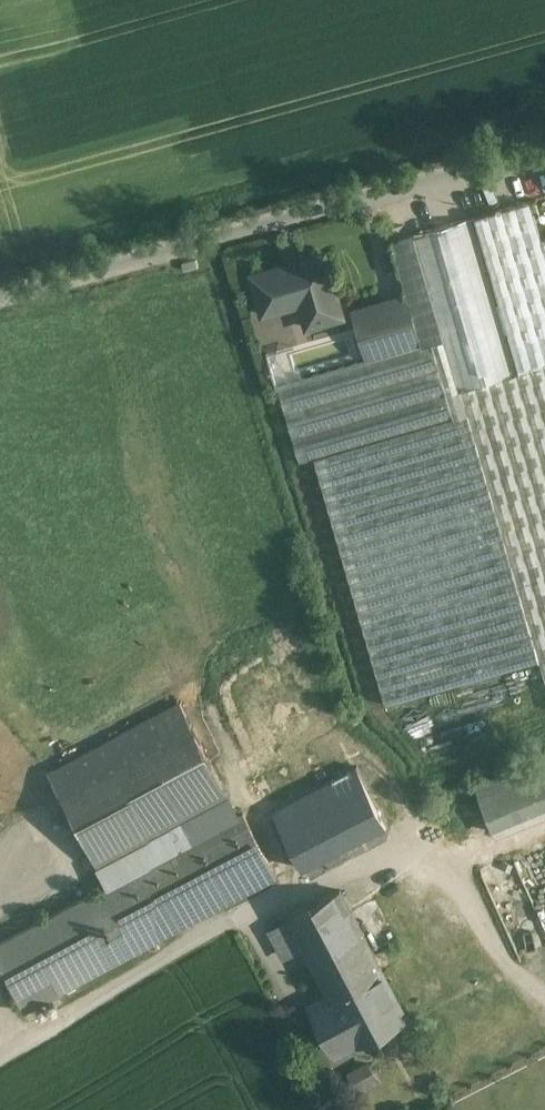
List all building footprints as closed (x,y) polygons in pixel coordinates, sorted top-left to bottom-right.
[(507,326),(544,315),(544,252),(530,202),(475,218),(507,326)] [(521,373),(517,374),(471,218),(414,234),(415,237),(393,242),(408,295),(423,346),(368,362),(357,327),(268,353),(300,462),(314,460),(387,704),(539,662),(544,680),(544,366),(521,373)] [(325,254),(252,275),(263,314),(301,303),(308,327),(335,319),(343,317),(325,254)] [(408,295),(353,312),(357,327),(368,362),(423,346),(408,295)] [(507,326),(521,373),(544,366),(544,315),(507,326)] [(49,771),(106,887),(138,949),(275,877),(242,815),(239,817),(178,703),(49,771)] [(494,833),(544,812),(544,759),(475,788),(494,833)] [(356,769),(275,811),(304,867),(305,866),(385,825),(356,769)] [(0,943),(0,965),(24,1010),(138,949),(106,887),(0,943)] [(290,916),(332,997),(382,971),(383,970),(352,911),(352,912),(341,890),(290,916)] [(382,971),(332,997),(330,1002),(334,1009),(325,1014),(323,1018),(319,1020),(337,1054),(356,1043),(357,1044),(407,1018),(382,971)]
